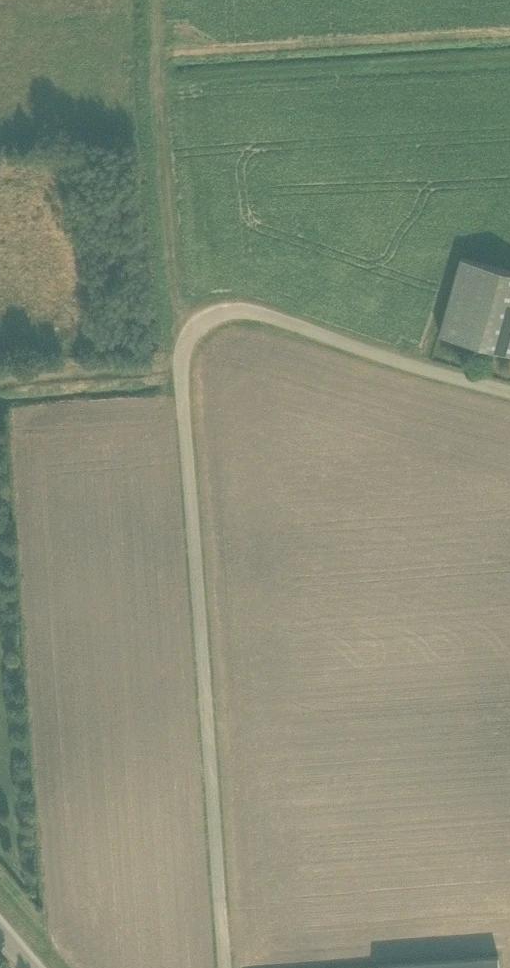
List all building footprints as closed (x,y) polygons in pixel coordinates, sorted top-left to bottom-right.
[(439,334),(509,354),(509,272),(460,258),(439,334)] [(499,956),(378,966),(378,967),(500,967),(499,956)]
